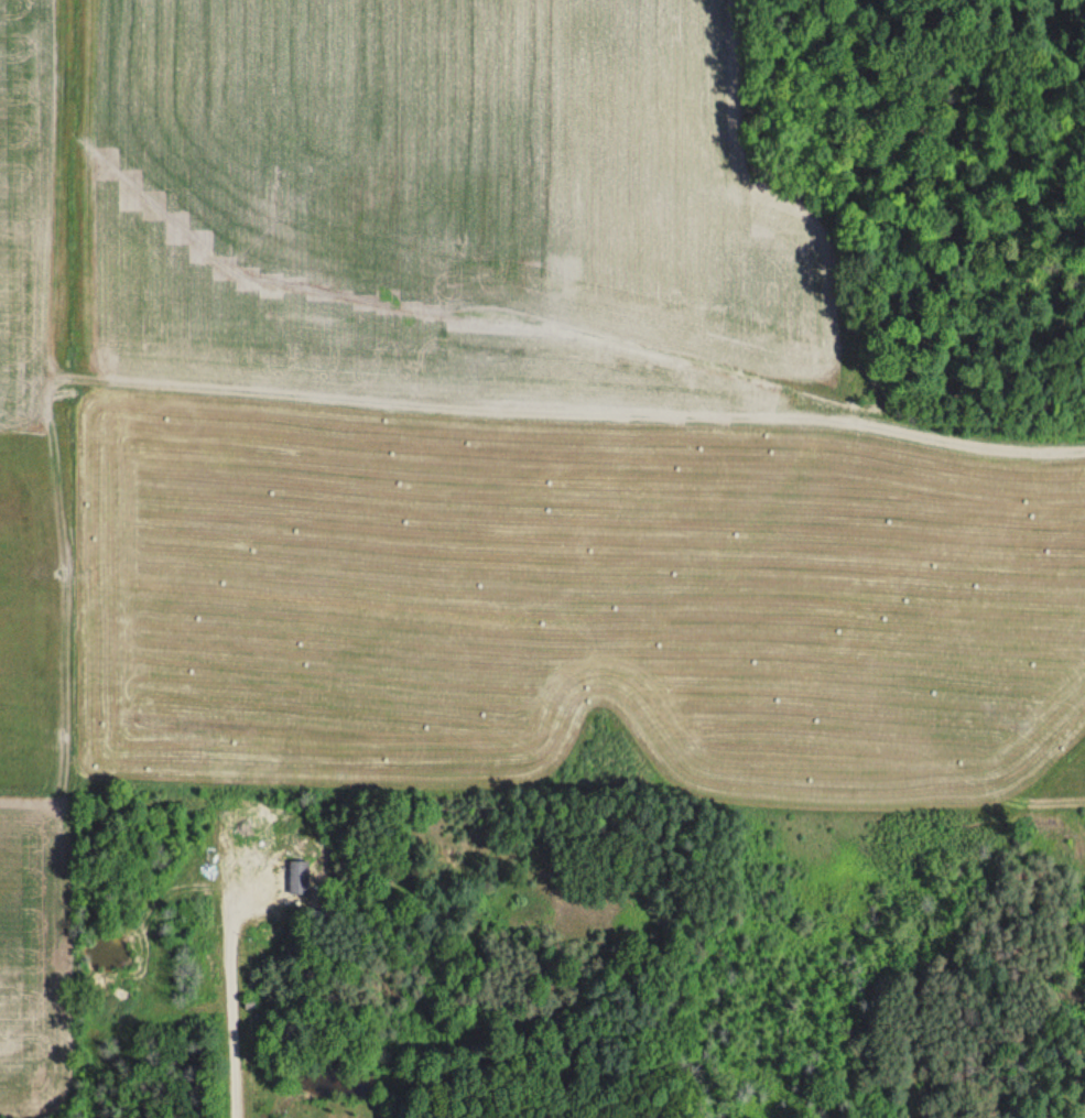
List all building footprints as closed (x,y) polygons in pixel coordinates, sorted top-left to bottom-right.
[(280,893),(293,893),(293,900),(304,900),(304,856),(293,856),(293,869),(280,869),(280,893)]
